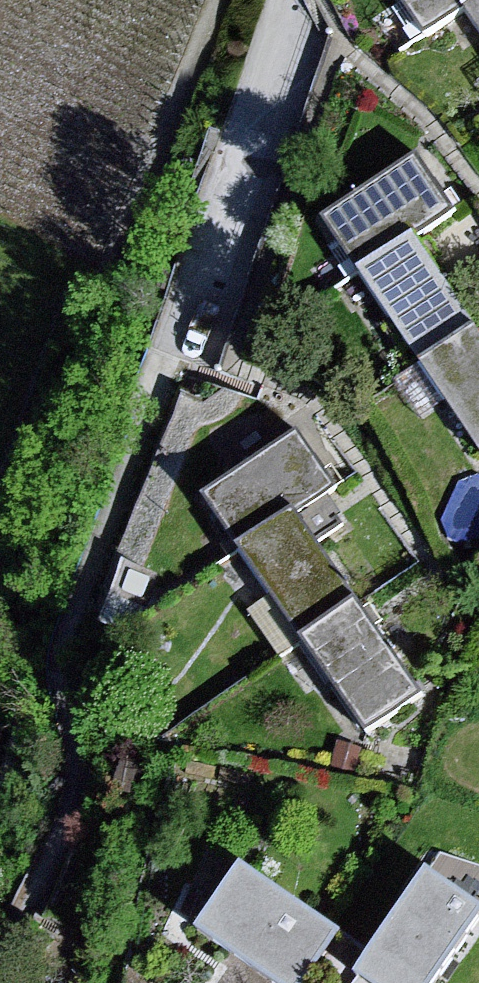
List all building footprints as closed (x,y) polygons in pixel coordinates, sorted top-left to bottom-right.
[(427,39),(469,10),(478,2),(478,0),(405,0),(427,39)] [(469,10),(478,27),(478,3),(469,10)] [(331,225),(374,280),(422,244),(458,215),(423,166),(331,225)] [(374,280),(428,372),(478,340),(478,330),(422,244),(374,280)] [(428,372),(478,452),(478,340),(428,372)] [(215,507),(250,561),(299,527),(335,504),(305,449),(215,507)] [(299,527),(250,561),(315,650),(362,617),(299,527)] [(315,650),(372,740),(425,707),(362,617),(315,650)] [(252,872),(208,938),(275,982),(314,982),(347,941),(252,872)] [(365,982),(451,982),(478,945),(478,911),(435,882),(365,982)]
